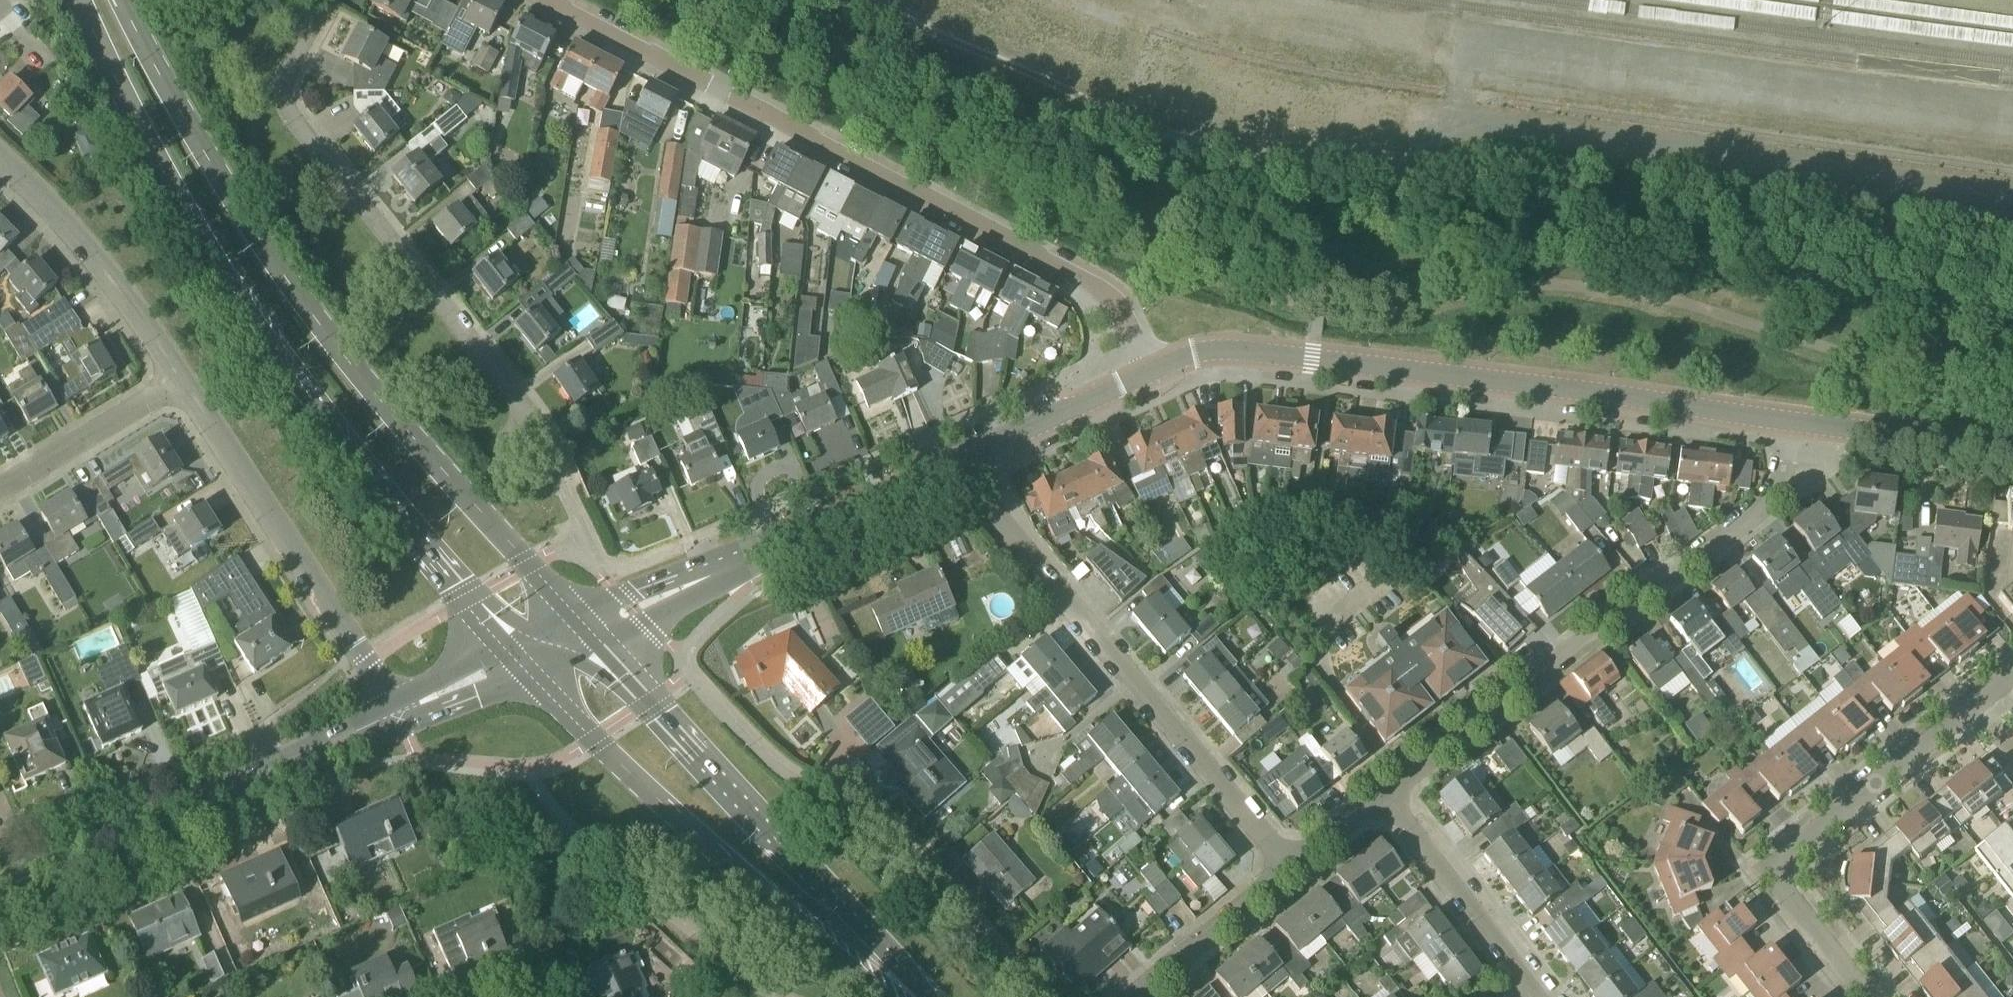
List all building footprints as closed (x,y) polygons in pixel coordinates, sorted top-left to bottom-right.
[(372,6),(390,16),(400,20),(410,2),(427,10),(432,0),(378,0),(375,6),(372,5),(372,6)] [(504,7),(490,0),(474,0),(454,38),(465,44),(474,27),(489,35),(504,7)] [(431,26),(446,33),(458,9),(444,2),(431,26)] [(556,34),(524,18),(510,44),(501,99),(514,101),(521,62),(518,61),(519,57),(526,61),(525,67),(535,72),(540,61),(542,62),(556,34)] [(359,30),(343,61),(345,61),(345,60),(370,73),(367,78),(356,78),(355,78),(355,92),(353,92),(354,93),(384,92),(397,67),(379,58),(386,44),(359,30)] [(576,100),(584,85),(599,56),(573,43),(551,87),(576,100)] [(496,56),(497,53),(482,45),(471,67),(489,76),(499,58),(496,56)] [(599,56),(584,85),(597,93),(589,109),(601,115),(610,99),(608,98),(623,69),(599,56)] [(11,118),(7,123),(22,138),(40,119),(25,105),(32,99),(10,78),(0,89),(0,108),(11,118)] [(677,97),(649,83),(637,106),(625,100),(619,133),(637,144),(643,132),(654,138),(663,122),(677,97)] [(450,90),(443,100),(448,104),(453,107),(455,104),(460,97),(460,96),(450,90)] [(384,92),(354,93),(354,94),(355,108),(356,108),(356,107),(371,107),(374,111),(354,128),(374,154),(397,134),(386,121),(399,111),(384,92)] [(469,96),(456,107),(464,117),(482,103),(469,96)] [(456,107),(434,125),(443,137),(466,119),(464,117),(456,107)] [(689,128),(683,172),(682,187),(693,189),(696,170),(701,160),(734,177),(754,137),(717,118),(714,124),(696,114),(689,128)] [(90,128),(74,135),(84,159),(87,158),(100,152),(90,128)] [(598,131),(589,180),(587,190),(607,194),(618,134),(598,131)] [(447,149),(438,138),(415,157),(392,176),(415,204),(441,183),(429,168),(438,161),(436,158),(447,149)] [(656,199),(677,203),(680,167),(684,147),(666,144),(656,199)] [(770,227),(775,208),(799,161),(776,149),(762,177),(778,185),(769,205),(763,224),(759,235),(757,235),(758,267),(771,267),(770,235),(770,227)] [(823,173),(799,161),(775,208),(798,220),(823,173)] [(486,164),(467,180),(476,192),(495,176),(486,164)] [(830,177),(808,218),(820,225),(818,230),(828,236),(853,189),(830,177)] [(840,231),(860,242),(880,203),(853,189),(828,236),(836,240),(840,231)] [(487,218),(476,204),(470,196),(433,226),(451,248),(487,218)] [(535,201),(524,208),(533,220),(544,212),(535,201)] [(880,203),(860,242),(851,259),(859,264),(864,254),(874,234),(889,243),(904,215),(880,203)] [(526,215),(507,230),(516,241),(534,226),(526,215)] [(910,278),(934,231),(911,219),(896,247),(913,255),(903,274),(904,275),(891,300),(902,306),(907,297),(915,281),(910,278)] [(0,221),(0,255),(17,238),(0,221)] [(716,278),(722,234),(675,228),(674,241),(665,303),(667,303),(665,317),(677,319),(679,305),(686,306),(690,274),(716,278)] [(933,290),(942,271),(957,243),(934,231),(910,278),(915,281),(907,297),(917,302),(925,286),(933,290)] [(780,276),(799,278),(802,247),(783,246),(780,276)] [(958,309),(985,257),(964,246),(949,274),(961,281),(949,304),(958,309)] [(497,256),(473,275),(492,300),(517,281),(497,256)] [(985,257),(958,309),(968,314),(974,303),(984,308),(991,296),(1006,268),(985,257)] [(38,307),(35,303),(57,284),(36,259),(9,281),(20,294),(15,298),(29,315),(38,307)] [(885,292),(895,269),(884,263),(874,286),(885,292)] [(542,284),(551,296),(576,276),(567,264),(542,284)] [(982,335),(977,364),(1003,359),(1007,334),(1035,283),(1014,272),(999,300),(1011,306),(999,330),(983,336),(982,335)] [(1056,294),(1035,283),(1007,334),(1003,359),(1013,360),(1016,339),(1029,316),(1041,322),(1041,321),(1057,329),(1066,311),(1051,303),(1056,294)] [(846,314),(849,296),(831,293),(828,311),(846,314)] [(849,296),(846,314),(847,314),(843,337),(870,341),(874,313),(848,309),(850,296),(849,296)] [(549,298),(514,327),(535,353),(545,345),(559,334),(550,324),(563,315),(549,298)] [(64,299),(47,310),(21,327),(29,340),(72,311),(64,299)] [(72,311),(29,340),(37,354),(57,340),(71,363),(62,368),(69,380),(56,387),(66,403),(115,373),(89,330),(85,332),(84,330),(83,331),(80,326),(81,325),(72,311)] [(792,370),(817,360),(819,339),(808,338),(811,312),(799,311),(792,370)] [(951,353),(958,323),(938,313),(929,341),(951,353)] [(586,339),(595,352),(623,334),(613,321),(586,339)] [(37,354),(29,340),(21,327),(18,324),(4,333),(22,364),(37,354)] [(919,324),(917,336),(929,338),(931,326),(919,324)] [(970,333),(968,345),(965,359),(977,364),(982,335),(970,333)] [(624,335),(623,345),(656,349),(657,339),(624,335)] [(556,358),(545,345),(535,353),(546,366),(556,358)] [(593,365),(587,356),(554,379),(573,407),(599,389),(586,370),(593,365)] [(916,391),(900,356),(877,367),(878,371),(855,381),(868,408),(892,397),(894,401),(916,391)] [(841,395),(836,384),(826,361),(813,367),(820,383),(823,390),(825,395),(823,396),(826,402),(841,395)] [(28,390),(14,399),(29,425),(56,409),(30,367),(18,374),(28,390)] [(762,374),(761,391),(769,392),(786,394),(788,376),(762,374)] [(825,395),(823,390),(820,383),(805,390),(790,397),(788,394),(786,394),(769,392),(781,418),(796,412),(806,435),(835,423),(826,402),(823,396),(825,395)] [(761,391),(746,390),(755,410),(745,415),(740,417),(737,421),(735,425),(734,428),(735,432),(748,461),(777,448),(767,425),(781,418),(769,392),(761,391)] [(672,412),(674,419),(685,415),(689,414),(686,408),(672,412)] [(724,443),(719,432),(709,409),(689,414),(685,415),(694,435),(682,440),(690,458),(680,463),(691,487),(720,474),(709,450),(724,443)] [(1246,468),(1247,466),(1247,461),(1246,460),(1242,460),(1242,441),(1241,409),(1217,410),(1218,428),(1222,429),(1222,448),(1231,448),(1232,469),(1246,468)] [(1182,420),(1203,463),(1212,459),(1206,447),(1215,443),(1201,411),(1182,420)] [(1247,466),(1269,468),(1276,413),(1256,411),(1252,442),(1242,441),(1242,460),(1246,460),(1247,461),(1247,466)] [(1290,462),(1296,416),(1276,413),(1269,468),(1279,469),(1280,461),(1290,462)] [(1296,416),(1290,462),(1288,479),(1299,480),(1301,463),(1309,464),(1310,452),(1312,452),(1317,417),(1296,414),(1296,416)] [(1450,467),(1451,455),(1455,424),(1416,419),(1415,435),(1404,433),(1400,471),(1399,483),(1409,484),(1410,477),(1411,477),(1413,451),(1444,454),(1443,466),(1450,467)] [(1183,421),(1166,429),(1188,478),(1195,493),(1203,489),(1196,474),(1205,470),(1203,463),(1182,420),(1183,421)] [(1339,455),(1338,468),(1335,492),(1344,493),(1346,480),(1352,423),(1333,420),(1328,454),(1339,455)] [(1372,425),(1352,423),(1346,480),(1366,482),(1372,425)] [(640,424),(628,429),(632,441),(645,436),(640,424)] [(1372,424),(1372,425),(1366,482),(1375,483),(1376,472),(1387,474),(1388,470),(1400,471),(1404,433),(1393,432),(1393,427),(1372,424)] [(1490,427),(1455,424),(1451,455),(1487,459),(1490,427)] [(1166,429),(1147,438),(1170,486),(1188,478),(1166,429)] [(1575,505),(1579,510),(1579,492),(1580,470),(1583,438),(1558,435),(1554,467),(1567,469),(1564,491),(1565,491),(1565,492),(1575,505)] [(1170,486),(1147,438),(1147,437),(1128,446),(1148,488),(1137,493),(1142,504),(1143,503),(1144,505),(1170,493),(1170,492),(1172,491),(1170,486)] [(1580,470),(1579,492),(1579,510),(1591,525),(1605,514),(1591,499),(1589,499),(1589,493),(1589,471),(1605,473),(1609,441),(1583,438),(1580,470)] [(100,477),(105,485),(109,492),(134,476),(145,493),(181,470),(160,439),(100,477)] [(651,439),(638,444),(631,447),(640,466),(659,457),(655,450),(651,439)] [(1529,442),(1527,461),(1525,472),(1543,474),(1547,444),(1529,442)] [(1639,499),(1645,446),(1619,443),(1616,474),(1628,476),(1625,498),(1639,499)] [(1645,446),(1639,499),(1650,501),(1653,479),(1666,480),(1670,449),(1645,446)] [(1688,507),(1699,508),(1705,453),(1680,450),(1676,482),(1690,483),(1688,507)] [(1749,491),(1751,471),(1752,463),(1731,460),(1732,456),(1705,453),(1699,508),(1711,510),(1714,487),(1715,487),(1716,492),(1725,493),(1727,488),(1749,491)] [(1106,507),(1115,504),(1118,510),(1135,502),(1116,474),(1114,475),(1106,456),(1087,465),(1088,466),(1087,466),(1106,507)] [(1087,466),(1069,474),(1088,516),(1090,516),(1096,531),(1106,526),(1098,511),(1106,507),(1087,466)] [(659,493),(651,475),(650,473),(606,493),(611,506),(622,501),(628,515),(633,513),(633,514),(647,508),(646,506),(651,504),(648,498),(659,493)] [(1051,481),(1070,525),(1088,516),(1069,474),(1052,482),(1051,481)] [(1842,521),(1854,536),(1875,521),(1875,516),(1891,518),(1895,482),(1858,478),(1855,504),(1851,507),(1845,499),(1833,509),(1842,521)] [(93,481),(80,489),(86,498),(92,509),(98,520),(111,511),(107,504),(102,496),(98,489),(93,481)] [(1070,525),(1051,481),(1032,490),(1034,494),(1025,498),(1032,512),(1041,508),(1047,521),(1056,541),(1074,532),(1070,525)] [(1565,492),(1554,500),(1564,513),(1575,505),(1565,492)] [(92,509),(86,498),(75,504),(69,494),(39,512),(52,533),(41,539),(56,565),(78,551),(67,532),(84,522),(81,516),(92,509)] [(2008,524),(2008,529),(2011,529),(2004,592),(1998,597),(2012,616),(2012,497),(2006,496),(2006,504),(1993,502),(1990,522),(2008,524)] [(161,532),(166,541),(177,558),(179,556),(179,557),(220,531),(203,504),(160,532),(161,532)] [(1591,525),(1579,510),(1575,505),(1564,513),(1565,513),(1579,534),(1591,525)] [(1675,553),(1688,543),(1673,514),(1672,514),(1669,507),(1659,511),(1675,553)] [(1813,552),(1805,558),(1824,584),(1833,577),(1826,567),(1843,554),(1854,569),(1870,557),(1865,550),(1854,536),(1842,521),(1833,528),(1817,508),(1793,526),(1813,552)] [(1673,514),(1688,543),(1698,536),(1689,518),(1683,509),(1673,514)] [(1240,511),(1229,518),(1235,528),(1246,520),(1240,511)] [(1939,588),(1942,547),(1959,549),(1957,565),(1974,568),(1980,520),(1954,517),(1954,514),(1938,512),(1934,546),(1930,545),(1928,559),(1915,558),(1911,585),(1939,588)] [(1624,529),(1636,545),(1638,548),(1655,537),(1641,517),(1624,529)] [(161,532),(160,532),(152,520),(117,542),(125,556),(134,550),(161,532)] [(1428,520),(1427,540),(1441,541),(1442,521),(1428,520)] [(29,573),(32,578),(43,572),(32,554),(33,554),(17,526),(0,536),(0,560),(6,570),(7,570),(14,582),(29,573)] [(1171,545),(1163,550),(1170,564),(1190,550),(1190,549),(1183,538),(1171,545)] [(1776,539),(1752,558),(1769,579),(1778,591),(1783,597),(1794,588),(1798,593),(1800,591),(1822,620),(1840,605),(1829,590),(1824,584),(1805,558),(1796,565),(1776,539)] [(1159,541),(1148,549),(1164,569),(1170,564),(1163,550),(1159,541)] [(1587,541),(1556,565),(1578,595),(1609,571),(1587,541)] [(1875,564),(1874,564),(1890,585),(1895,547),(1871,545),(1865,550),(1870,557),(1875,564)] [(1147,581),(1100,547),(1084,560),(1121,603),(1147,581)] [(1526,618),(1461,550),(1456,555),(1458,561),(1460,566),(1462,571),(1465,576),(1468,581),(1471,586),(1475,591),(1477,593),(1463,606),(1480,625),(1477,628),(1489,641),(1493,638),(1507,653),(1524,636),(1515,627),(1525,618),(1526,619),(1526,618)] [(1205,551),(1193,558),(1197,565),(1205,567),(1212,562),(1205,551)] [(237,558),(193,586),(190,588),(202,613),(229,596),(243,618),(240,619),(239,624),(235,627),(240,635),(234,640),(235,642),(233,643),(254,674),(255,672),(270,663),(270,664),(291,650),(274,626),(280,622),(237,558)] [(1520,581),(1504,561),(1492,570),(1507,590),(1520,581)] [(1578,595),(1556,565),(1525,589),(1547,618),(1578,595)] [(926,633),(940,627),(958,619),(942,582),(943,581),(940,574),(939,575),(936,570),(903,584),(905,589),(899,591),(901,596),(871,609),(883,637),(921,620),(926,633)] [(62,606),(75,598),(59,571),(46,579),(62,606)] [(1712,588),(1729,610),(1743,600),(1784,654),(1792,648),(1800,658),(1792,664),(1800,675),(1819,661),(1786,618),(1782,613),(1772,602),(1763,609),(1751,593),(1735,571),(1712,588)] [(1131,615),(1148,635),(1173,614),(1159,597),(1170,588),(1160,576),(1141,592),(1148,601),(1131,615)] [(1769,579),(1760,586),(1769,597),(1778,591),(1769,579)] [(1941,620),(1969,656),(1978,649),(1975,646),(1985,638),(1973,623),(1983,615),(1971,599),(1966,594),(1956,602),(1959,606),(1941,620)] [(23,640),(33,634),(10,597),(0,603),(0,612),(18,643),(23,640)] [(75,598),(62,606),(66,612),(79,604),(75,598)] [(1744,650),(1738,641),(1732,633),(1722,641),(1693,603),(1671,620),(1687,642),(1701,660),(1723,642),(1734,657),(1744,650)] [(1164,655),(1189,635),(1190,634),(1173,614),(1148,635),(1164,655)] [(1395,644),(1387,633),(1376,641),(1384,652),(1385,652),(1390,658),(1345,692),(1384,743),(1430,708),(1423,699),(1431,692),(1438,702),(1484,666),(1444,615),(1399,650),(1395,644)] [(1905,633),(1926,660),(1935,653),(1947,668),(1957,660),(1960,663),(1969,656),(1941,620),(1923,634),(1915,625),(1905,633)] [(1884,665),(1912,701),(1921,694),(1919,690),(1929,683),(1917,667),(1926,660),(1905,633),(1895,641),(1902,651),(1884,665)] [(749,652),(751,655),(735,662),(737,667),(733,668),(739,682),(743,680),(748,691),(764,685),(765,688),(782,681),(810,712),(826,699),(827,701),(832,697),(830,695),(837,689),(809,657),(800,661),(789,634),(749,652)] [(1036,678),(1037,679),(1062,658),(1045,637),(1020,658),(1006,670),(994,655),(938,702),(952,718),(1005,672),(1021,691),(1036,678)] [(1682,672),(1671,659),(1657,641),(1652,645),(1646,639),(1627,653),(1657,692),(1682,672)] [(1277,642),(1268,649),(1279,662),(1288,655),(1290,653),(1280,640),(1277,642)] [(214,643),(185,656),(147,673),(157,697),(166,693),(176,716),(217,698),(206,673),(224,665),(214,643)] [(125,645),(106,654),(111,663),(120,685),(139,677),(125,645)] [(1619,680),(1599,654),(1560,684),(1579,710),(1586,705),(1604,728),(1615,719),(1597,696),(1619,680)] [(1199,696),(1225,675),(1208,655),(1182,677),(1199,696)] [(1043,707),(1053,698),(1079,677),(1062,658),(1037,679),(1045,688),(1026,704),(1034,713),(1042,707),(1043,707)] [(1843,671),(1870,704),(1879,697),(1891,712),(1901,705),(1903,708),(1912,701),(1884,665),(1866,679),(1853,663),(1843,671)] [(1705,685),(1690,666),(1681,673),(1708,708),(1718,699),(1707,685),(1705,685)] [(1825,706),(1828,710),(1856,745),(1865,738),(1862,735),(1872,727),(1860,712),(1870,704),(1843,671),(1833,679),(1843,692),(1825,706)] [(1308,672),(1292,685),(1299,694),(1315,681),(1308,672)] [(1225,675),(1199,696),(1216,716),(1241,694),(1225,675)] [(1060,727),(1065,733),(1075,724),(1070,718),(1095,697),(1079,677),(1053,698),(1061,707),(1050,716),(1059,727),(1060,727)] [(141,732),(123,691),(84,707),(102,749),(141,732)] [(1266,726),(1257,715),(1258,714),(1241,694),(1216,716),(1233,736),(1233,735),(1242,746),(1266,726)] [(843,719),(868,749),(894,728),(869,698),(843,719)] [(936,701),(927,707),(900,726),(877,746),(885,757),(883,759),(904,783),(907,780),(911,785),(904,792),(918,809),(930,798),(936,807),(963,783),(927,742),(953,720),(952,718),(938,702),(938,703),(936,701)] [(57,716),(49,719),(43,707),(28,714),(34,727),(5,740),(24,783),(65,765),(51,734),(63,728),(57,716)] [(1581,736),(1557,707),(1542,718),(1544,719),(1531,729),(1530,727),(1529,728),(1551,755),(1565,745),(1575,758),(1587,748),(1600,764),(1613,754),(1593,727),(1581,736)] [(1797,729),(1813,749),(1822,742),(1834,757),(1844,749),(1847,752),(1856,745),(1828,710),(1810,724),(1807,721),(1797,729)] [(1069,786),(1103,757),(1104,758),(1129,737),(1112,716),(1075,748),(1082,757),(1060,776),(1069,786)] [(1804,757),(1813,749),(1797,729),(1787,737),(1789,740),(1771,754),(1799,790),(1808,783),(1806,780),(1816,772),(1804,757)] [(1298,742),(1307,753),(1329,782),(1338,776),(1340,778),(1366,758),(1346,732),(1321,751),(1308,734),(1298,742)] [(1104,758),(1120,778),(1145,756),(1129,737),(1104,758)] [(1511,740),(1495,753),(1494,753),(1510,774),(1527,761),(1511,740)] [(983,755),(994,768),(1020,758),(1016,748),(983,755)] [(1771,754),(1769,751),(1741,773),(1736,767),(1736,768),(1756,794),(1766,786),(1778,802),(1788,794),(1790,797),(1799,790),(1771,754)] [(1307,753),(1303,756),(1298,760),(1295,757),(1257,786),(1274,808),(1287,799),(1296,811),(1322,792),(1320,789),(1329,782),(1307,753)] [(1962,774),(1988,806),(2012,786),(1988,754),(1977,763),(1978,765),(1971,770),(1970,768),(1962,774)] [(1162,776),(1145,756),(1120,778),(1129,788),(1115,799),(1123,809),(1137,797),(1162,776)] [(1002,778),(1004,780),(1023,768),(1020,758),(994,768),(1002,778)] [(1438,796),(1455,818),(1483,795),(1467,774),(1464,777),(1458,769),(1461,767),(1460,766),(1436,784),(1443,793),(1438,796)] [(1677,795),(1688,786),(1673,767),(1662,776),(1677,795)] [(1023,768),(1004,780),(1013,791),(1029,776),(1023,769),(1023,768)] [(1756,794),(1736,768),(1726,776),(1732,785),(1715,799),(1713,797),(1703,805),(1719,825),(1728,817),(1742,835),(1752,827),(1749,824),(1759,816),(1747,801),(1756,794)] [(1947,786),(1937,794),(1962,827),(1988,806),(1962,774),(1954,781),(1955,783),(1948,788),(1947,786)] [(1029,776),(1013,791),(1015,793),(1023,803),(1039,781),(1029,776)] [(1162,776),(1137,797),(1153,817),(1178,796),(1162,776)] [(1002,778),(988,791),(1000,806),(1009,798),(1015,793),(1013,791),(1004,780),(1002,778)] [(1023,803),(1032,814),(1032,813),(1035,816),(1048,785),(1039,781),(1023,803)] [(1911,814),(1916,820),(1937,847),(1962,827),(1937,794),(1926,803),(1927,805),(1920,810),(1919,809),(1911,814)] [(1483,795),(1455,818),(1471,839),(1499,817),(1483,795)] [(372,862),(367,850),(391,840),(396,851),(415,843),(395,798),(332,826),(352,871),(372,862)] [(1509,822),(1521,812),(1514,804),(1502,813),(1509,822)] [(1671,824),(1653,863),(1706,864),(1711,854),(1707,852),(1712,841),(1694,833),(1700,820),(1669,807),(1663,821),(1671,824)] [(1527,821),(1521,812),(1509,822),(1515,830),(1527,821)] [(1896,827),(1886,834),(1903,856),(1913,849),(1921,859),(1937,847),(1916,820),(1911,814),(1903,821),(1905,823),(1898,828),(1896,827)] [(1179,870),(1215,840),(1198,819),(1170,842),(1172,844),(1167,848),(1182,867),(1179,870)] [(1572,819),(1559,829),(1566,838),(1579,828),(1572,819)] [(1976,850),(1995,874),(2012,860),(2012,821),(1976,850)] [(1124,857),(1142,841),(1134,832),(1116,847),(1124,857)] [(984,878),(1008,905),(1035,881),(993,833),(962,860),(981,882),(984,878)] [(1496,878),(1528,854),(1512,833),(1483,855),(1499,875),(1496,878)] [(1845,878),(1891,883),(1893,865),(1903,856),(1886,834),(1861,854),(1861,858),(1855,858),(1855,866),(1850,865),(1848,869),(1846,874),(1845,878)] [(1215,840),(1179,870),(1197,890),(1233,860),(1215,840)] [(1358,858),(1380,888),(1401,871),(1379,842),(1358,858)] [(295,891),(286,870),(278,851),(248,864),(249,866),(232,874),(231,872),(221,876),(222,878),(220,879),(239,918),(295,891)] [(1496,878),(1497,878),(1500,876),(1515,896),(1512,898),(1544,874),(1543,874),(1528,854),(1496,878)] [(1354,899),(1345,906),(1361,926),(1370,919),(1358,905),(1380,888),(1358,858),(1336,876),(1354,899)] [(1995,874),(2012,897),(2012,860),(1995,874)] [(1139,874),(1147,884),(1154,892),(1166,881),(1151,863),(1139,874)] [(1710,875),(1706,864),(1653,863),(1674,916),(1678,914),(1689,931),(1696,926),(1702,921),(1697,907),(1698,907),(1693,895),(1711,888),(1707,876),(1710,875)] [(1544,874),(1512,898),(1512,899),(1516,897),(1532,917),(1543,909),(1549,917),(1582,891),(1575,882),(1569,888),(1553,867),(1543,874),(1544,874)] [(1855,905),(1875,930),(1897,913),(1897,912),(1889,902),(1891,883),(1845,878),(1845,883),(1846,888),(1847,892),(1852,892),(1851,900),(1856,901),(1855,905)] [(1154,892),(1155,893),(1168,909),(1180,898),(1166,881),(1154,892)] [(1367,935),(1361,926),(1345,906),(1335,914),(1316,890),(1296,908),(1319,936),(1340,918),(1359,942),(1367,935)] [(1582,891),(1549,917),(1555,925),(1544,933),(1560,954),(1557,956),(1557,957),(1589,932),(1573,912),(1589,900),(1582,891)] [(1144,902),(1157,918),(1168,909),(1155,893),(1144,902)] [(1397,909),(1405,920),(1406,921),(1427,904),(1418,893),(1397,909)] [(199,936),(180,895),(169,900),(170,902),(155,909),(154,906),(129,917),(148,959),(199,936)] [(1887,945),(1893,953),(1929,925),(1911,901),(1897,912),(1897,913),(1875,930),(1883,940),(1885,938),(1889,944),(1887,945)] [(1712,959),(1721,969),(1747,949),(1739,939),(1755,927),(1747,918),(1750,915),(1742,906),(1733,913),(1725,903),(1709,916),(1702,921),(1696,926),(1719,954),(1712,959)] [(1402,935),(1406,933),(1422,954),(1450,932),(1434,911),(1433,912),(1427,904),(1406,921),(1405,920),(1383,937),(1390,946),(1402,937),(1402,935)] [(399,905),(385,911),(393,931),(408,924),(399,905)] [(1284,955),(1300,975),(1310,967),(1298,953),(1319,936),(1296,908),(1274,925),(1293,948),(1284,955)] [(469,915),(452,922),(433,931),(457,986),(478,977),(474,969),(508,954),(490,912),(471,920),(469,915)] [(1128,948),(1125,944),(1112,929),(1113,928),(1099,913),(1072,937),(1065,929),(1041,951),(1042,952),(1043,951),(1057,968),(1055,969),(1060,974),(1062,973),(1075,988),(1098,968),(1101,971),(1127,949),(1130,952),(1131,951),(1128,947),(1128,948)] [(1618,928),(1625,937),(1638,927),(1631,918),(1618,928)] [(1903,966),(1912,977),(1947,948),(1940,939),(1941,939),(1940,936),(1939,932),(1938,929),(1936,925),(1933,922),(1929,925),(1893,953),(1899,961),(1901,960),(1905,965),(1903,966)] [(1638,927),(1625,937),(1632,945),(1645,935),(1638,927)] [(1422,954),(1438,974),(1469,950),(1466,952),(1450,932),(1422,954)] [(1589,932),(1557,957),(1560,955),(1576,974),(1572,977),(1573,977),(1605,953),(1589,932)] [(38,958),(40,962),(55,996),(106,974),(89,936),(38,958)] [(1236,957),(1267,994),(1288,977),(1292,982),(1300,975),(1284,955),(1275,962),(1257,940),(1236,957)] [(1754,958),(1747,949),(1721,969),(1729,980),(1735,975),(1749,993),(1787,963),(1780,954),(1777,956),(1769,946),(1754,958)] [(1928,996),(1934,996),(1966,972),(1947,948),(1912,977),(1920,987),(1922,986),(1926,991),(1924,992),(1928,996)] [(226,949),(200,960),(212,987),(238,975),(226,949)] [(1470,951),(1469,950),(1438,974),(1454,996),(1482,974),(1466,953),(1470,951)] [(638,973),(630,953),(587,971),(596,991),(591,993),(593,996),(634,996),(632,993),(644,988),(638,973)] [(1573,977),(1573,978),(1576,975),(1592,995),(1589,996),(1590,996),(1620,974),(1605,953),(1573,977)] [(1267,995),(1267,994),(1236,957),(1215,975),(1233,996),(1264,996),(1267,995)] [(409,971),(393,978),(385,959),(352,974),(362,996),(421,996),(409,971)] [(1752,996),(1785,996),(1784,996),(1799,984),(1791,974),(1794,972),(1787,963),(1749,993),(1752,996)] [(1985,995),(1966,972),(1934,996),(1983,996),(1985,995)] [(1590,996),(1591,996),(1592,996),(1593,996),(1650,996),(1659,990),(1652,982),(1636,994),(1620,974),(1590,996)] [(1396,988),(1386,976),(1377,984),(1387,996),(1403,996),(1396,988)] [(1208,985),(1194,996),(1219,996),(1208,985)] [(1410,996),(1424,996),(1415,986),(1406,993),(1400,985),(1396,988),(1403,996),(1405,996),(1408,995),(1410,996)]
